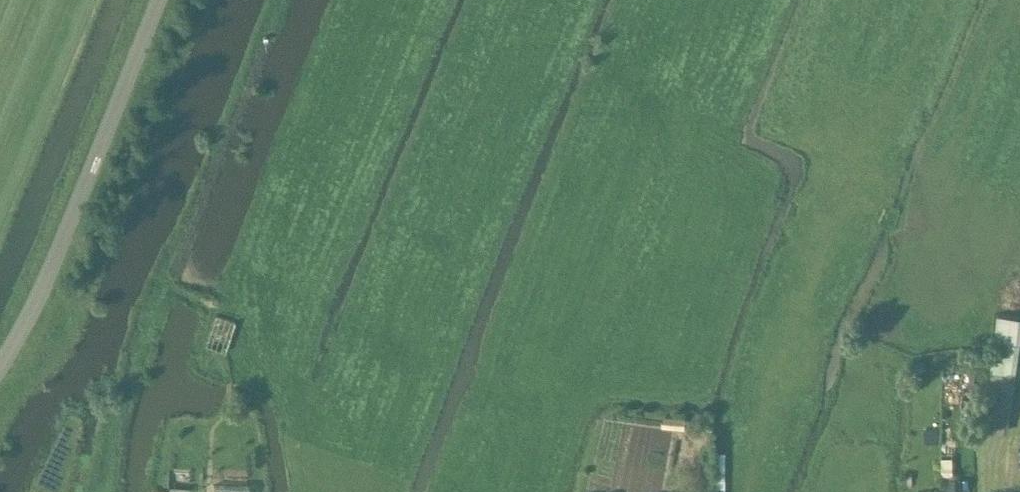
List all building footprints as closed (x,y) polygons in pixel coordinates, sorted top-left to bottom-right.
[(236,321),(215,314),(205,346),(226,352),(236,321)] [(984,429),(984,430),(987,430),(991,430),(1004,431),(1011,374),(991,372),(984,429)] [(913,375),(910,387),(920,389),(923,377),(913,375)] [(962,397),(961,410),(973,411),(974,398),(962,397)]
